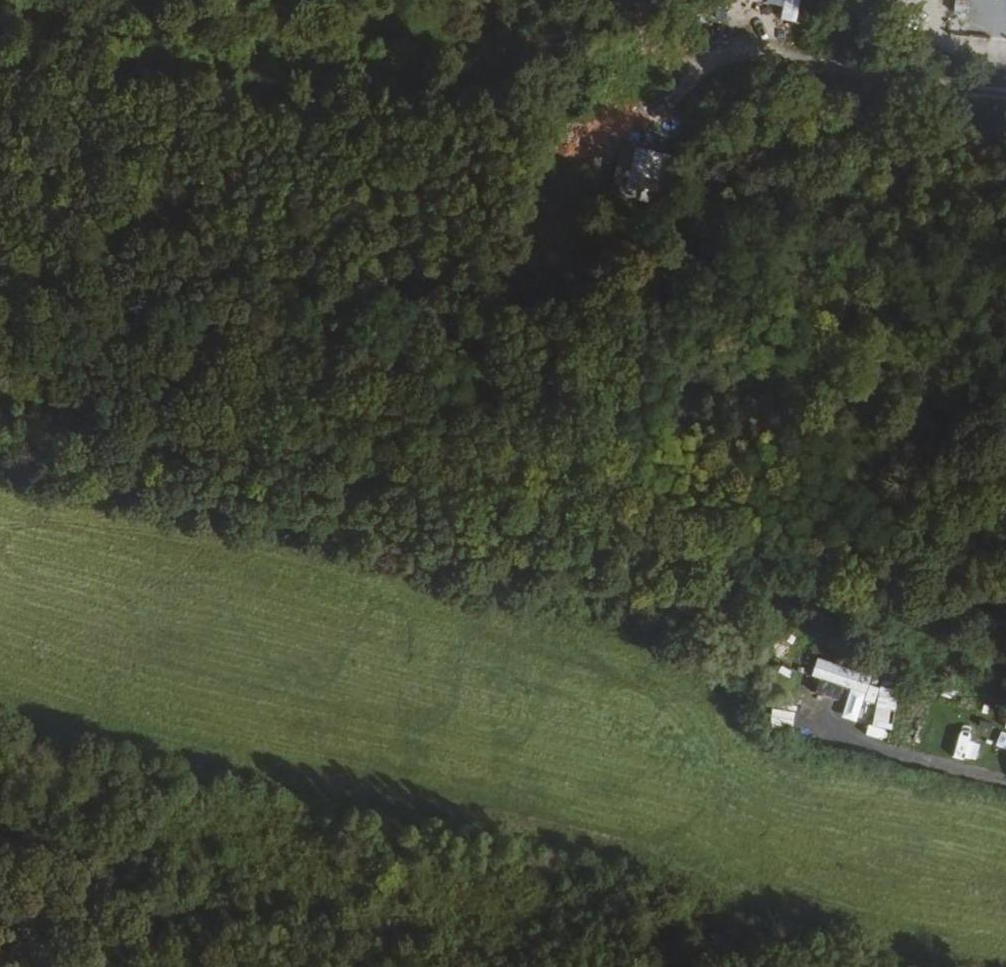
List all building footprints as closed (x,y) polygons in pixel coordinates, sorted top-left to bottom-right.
[(781,19),(797,22),(802,0),(764,0),(764,1),(784,5),(781,19)] [(609,192),(655,204),(667,155),(622,143),(609,192)] [(880,685),(872,726),(891,730),(899,689),(880,685)]
